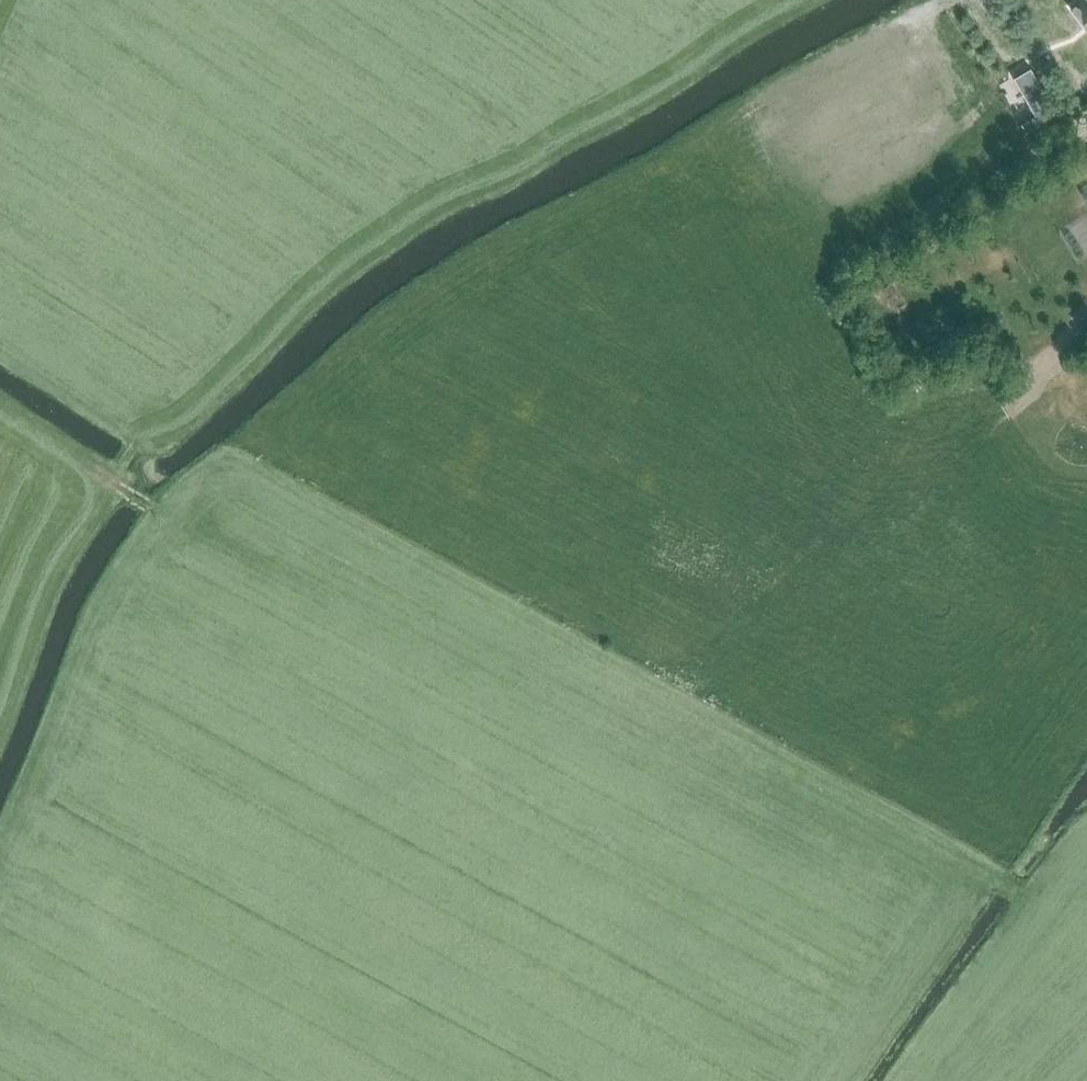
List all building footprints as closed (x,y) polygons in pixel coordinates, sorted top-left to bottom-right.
[(1041,121),(1056,112),(1030,68),(1015,77),(1041,121)] [(1034,116),(1023,123),(1028,130),(1039,123),(1034,116)]
